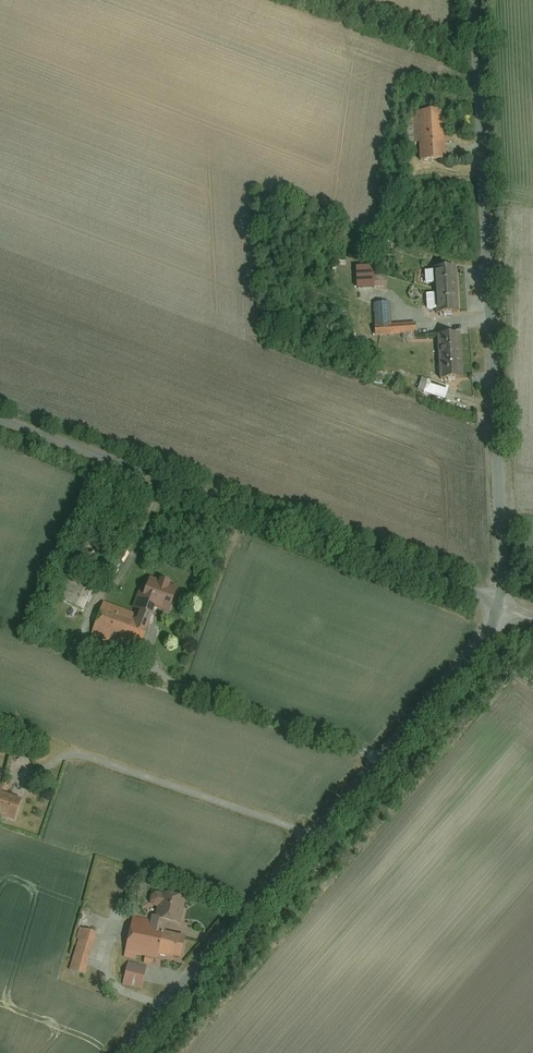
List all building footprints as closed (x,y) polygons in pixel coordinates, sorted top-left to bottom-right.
[(449,110),(413,112),(413,119),(408,119),(409,142),(418,142),(420,161),(447,160),(446,141),(451,140),(449,110)] [(373,264),(357,265),(357,286),(387,285),(387,274),(374,275),(373,264)] [(459,311),(456,265),(433,267),(436,313),(459,311)] [(390,301),(374,302),(375,335),(417,333),(416,322),(392,323),(390,301)] [(463,379),(460,333),(437,334),(440,380),(463,379)] [(445,400),(449,387),(427,379),(423,392),(445,400)] [(152,580),(145,600),(142,606),(156,611),(170,616),(179,590),(152,580)] [(64,603),(83,612),(92,593),(74,584),(64,603)] [(105,604),(93,635),(140,653),(156,611),(142,606),(145,600),(137,598),(131,614),(105,604)] [(1,795),(4,788),(0,786),(0,818),(15,823),(22,802),(1,795)] [(169,922),(167,926),(178,929),(185,902),(163,896),(162,899),(154,897),(150,898),(149,904),(152,909),(158,911),(156,919),(169,922)] [(154,960),(158,961),(158,958),(172,961),(172,959),(181,961),(186,940),(165,935),(167,926),(169,922),(156,919),(152,918),(151,922),(134,918),(124,959),(136,961),(137,956),(145,958),(143,965),(152,967),(154,960)] [(75,940),(78,941),(69,971),(84,975),(97,934),(79,928),(75,940)] [(147,968),(128,963),(123,986),(142,991),(144,982),(147,968)]
